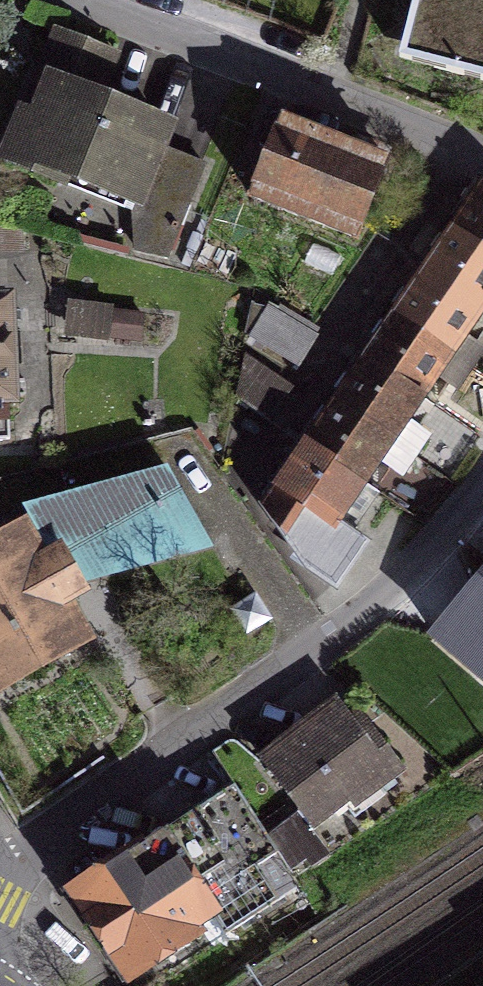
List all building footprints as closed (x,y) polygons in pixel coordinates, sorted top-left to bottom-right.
[(395,50),(482,72),(482,69),(482,0),(407,0),(395,50)] [(241,152),(63,73),(26,157),(204,236),(241,152)] [(410,207),(287,146),(258,205),(381,266),(410,207)] [(482,325),(482,194),(481,192),(263,504),(327,548),(482,325)] [(318,329),(201,291),(182,349),(299,387),(318,329)] [(0,293),(0,436),(8,435),(2,293),(0,293)] [(0,533),(0,684),(52,653),(84,634),(18,522),(0,533)] [(435,639),(482,677),(482,578),(435,639)] [(301,725),(262,751),(312,826),(399,769),(348,694),(301,725)] [(59,894),(117,985),(139,985),(225,931),(161,830),(59,894)]
